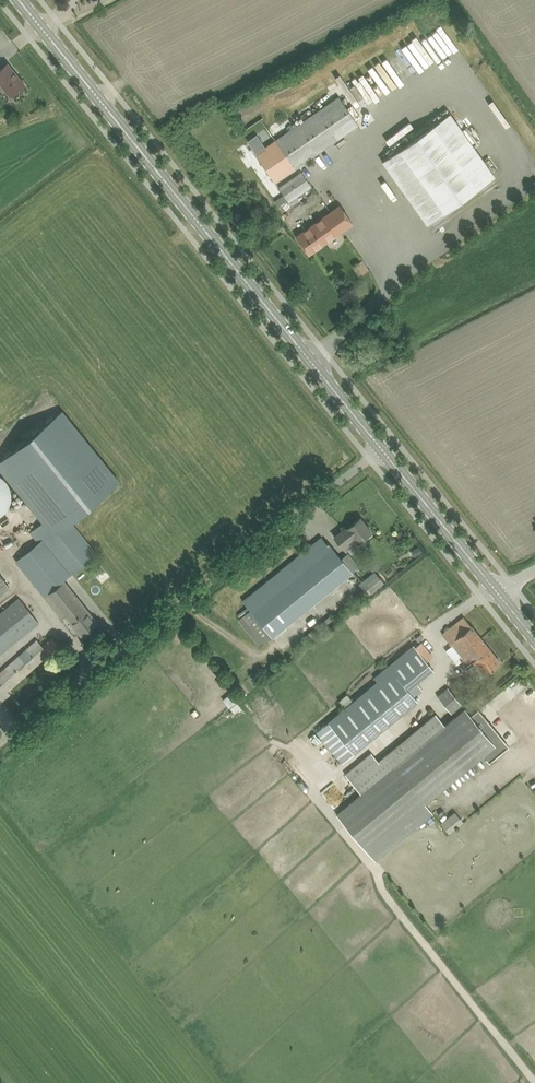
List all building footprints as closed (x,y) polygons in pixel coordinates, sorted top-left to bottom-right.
[(459,69),(468,64),(442,23),(432,29),(435,35),(430,39),(443,59),(449,54),(459,69)] [(403,53),(421,78),(436,67),(418,42),(403,53)] [(417,80),(400,55),(370,75),(381,93),(398,82),(403,89),(417,80)] [(0,69),(0,83),(10,96),(25,84),(8,63),(0,69)] [(338,95),(256,154),(275,182),(358,124),(338,95)] [(382,161),(427,224),(495,176),(450,112),(382,161)] [(347,144),(358,138),(356,133),(345,139),(347,144)] [(279,187),(289,202),(312,186),(302,171),(279,187)] [(296,236),(309,254),(318,247),(352,222),(340,205),(306,229),(305,230),(296,236)] [(62,409),(0,460),(0,469),(42,522),(52,535),(70,520),(120,481),(62,409)] [(1,514),(5,511),(7,507),(10,502),(11,498),(11,493),(10,488),(8,484),(6,480),(2,476),(0,475),(0,514),(1,514)] [(346,527),(334,536),(346,551),(364,537),(366,539),(372,533),(371,532),(371,531),(360,517),(347,528),(346,527)] [(42,522),(33,530),(42,541),(17,562),(44,596),(63,580),(69,575),(70,575),(97,554),(70,520),(52,535),(42,522)] [(239,619),(260,646),(359,566),(348,553),(341,558),(328,542),(326,543),(321,537),(243,600),(250,609),(239,619)] [(418,546),(411,550),(414,556),(422,552),(418,546)] [(361,586),(369,596),(385,583),(377,573),(361,586)] [(10,587),(0,574),(0,594),(10,587)] [(75,626),(82,635),(97,623),(90,614),(63,580),(44,596),(62,617),(65,615),(75,626)] [(40,623),(20,597),(0,612),(0,654),(40,623)] [(463,662),(464,663),(474,655),(482,649),(482,650),(485,648),(486,649),(488,647),(464,616),(455,623),(442,634),(464,662),(463,662)] [(2,701),(10,694),(8,691),(49,654),(50,655),(60,646),(52,638),(43,646),(37,639),(0,672),(0,699),(2,701)] [(316,730),(342,763),(418,701),(409,690),(434,669),(414,644),(373,677),(376,681),(316,730)] [(464,663),(478,680),(500,662),(488,647),(486,649),(485,648),(482,650),(482,649),(474,655),(464,663)] [(438,695),(452,713),(462,704),(448,687),(438,695)] [(235,713),(244,705),(235,694),(226,701),(235,713)] [(483,755),(489,762),(509,746),(478,708),(470,715),(465,708),(445,724),(436,714),(379,761),(371,752),(345,773),(361,792),(336,813),(375,861),(433,813),(425,803),(483,755)]
